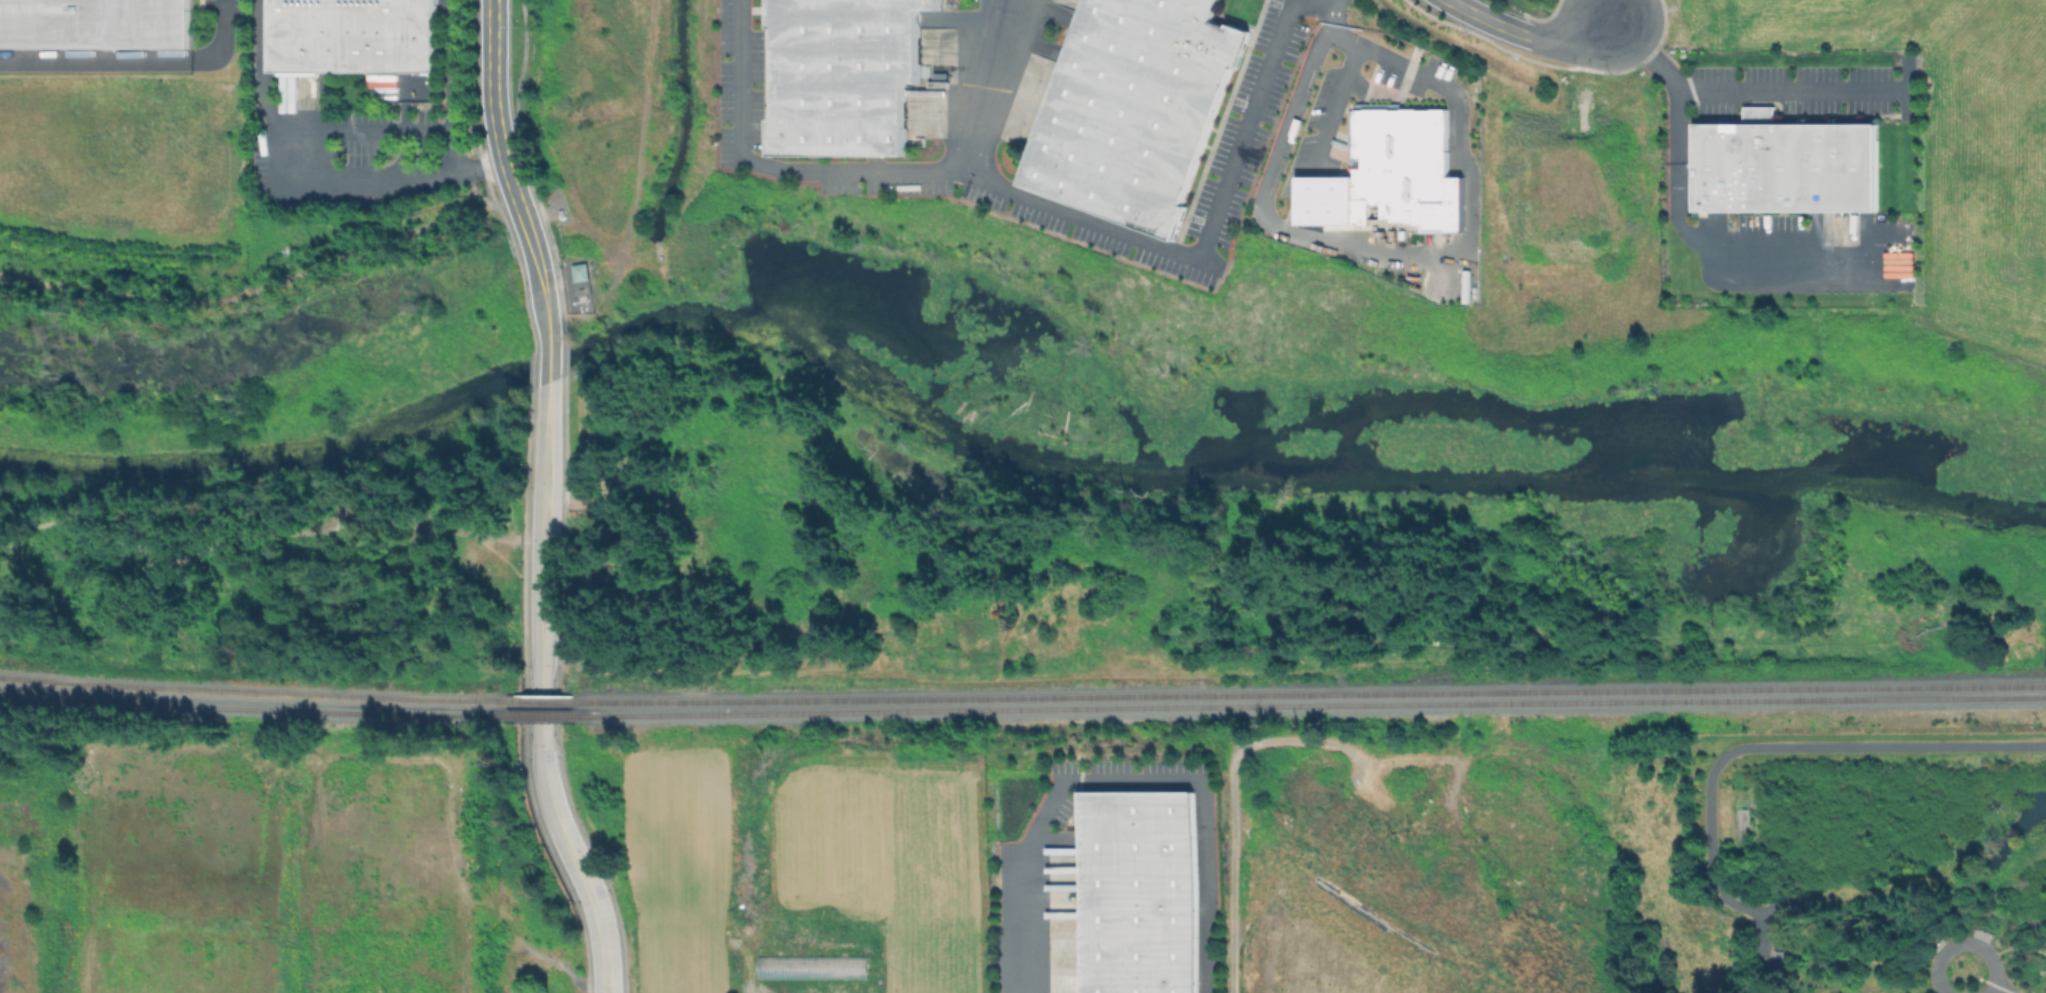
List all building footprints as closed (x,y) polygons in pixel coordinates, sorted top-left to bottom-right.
[(190,50),(0,50),(0,0),(190,0),(190,50)] [(277,72),(277,0),(437,0),(437,73),(277,72)] [(775,157),(776,0),(942,0),(942,11),(921,10),(921,83),(907,83),(907,158),(775,157)] [(1024,184),(1091,0),(1223,0),(1215,21),(1249,34),(1202,157),(1203,157),(1173,239),(1024,184)] [(1777,126),(1747,125),(1747,106),(1777,106),(1777,126)] [(1465,176),(1465,227),(1431,226),(1431,222),(1416,222),(1416,203),(1409,203),(1409,216),(1385,216),(1385,203),(1372,203),(1372,196),(1356,196),(1356,108),(1448,109),(1448,176),(1465,176)] [(1777,126),(1877,126),(1877,156),(1878,156),(1877,212),(1707,211),(1707,209),(1698,209),(1698,157),(1698,124),(1747,125),(1777,126)] [(1427,250),(1443,250),(1443,232),(1428,232),(1427,250)] [(592,283),(576,285),(574,265),(590,263),(592,283)] [(1201,793),(1200,992),(1087,992),(1088,792),(1201,793)] [(869,955),(869,976),(759,975),(759,954),(869,955)]
